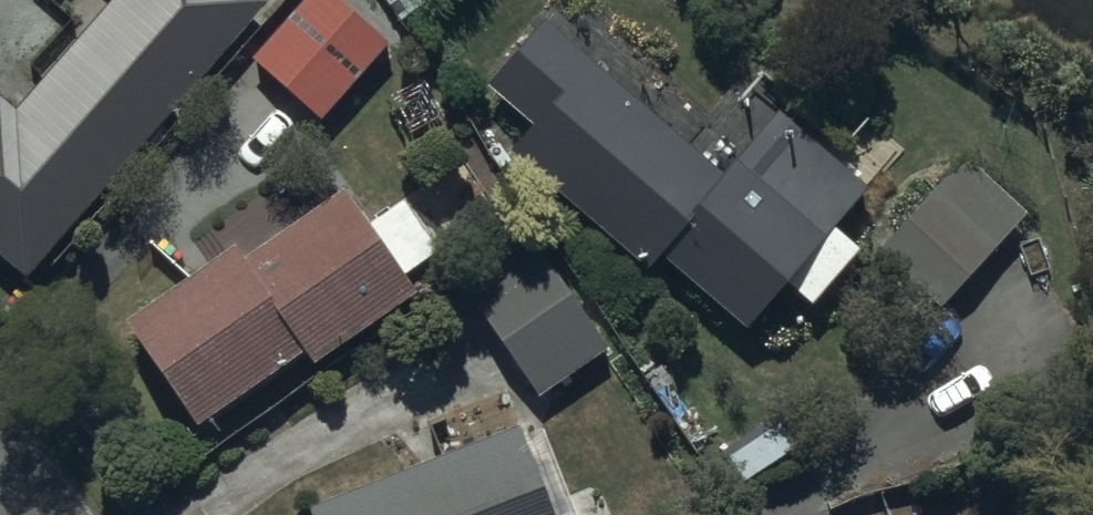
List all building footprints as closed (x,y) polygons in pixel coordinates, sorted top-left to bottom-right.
[(17,96),(0,81),(0,247),(26,271),(266,0),(102,0),(17,96)] [(351,0),(295,0),(251,51),(321,112),(389,34),(351,0)] [(744,320),(796,263),(820,285),(861,241),(836,218),(899,149),(865,117),(834,150),(779,100),(770,111),(739,82),(710,113),(617,28),(621,24),(595,0),(554,0),(487,73),(535,117),(516,138),(647,259),(661,244),(744,320)] [(1025,203),(962,147),(872,247),(935,304),(1025,203)] [(235,235),(125,310),(197,415),(305,342),(314,355),(419,283),(406,264),(437,244),(401,192),(369,214),(345,179),(244,248),(235,235)] [(535,234),(465,282),(540,390),(610,342),(535,234)] [(308,494),(316,514),(555,514),(518,417),(512,419),(502,391),(430,418),(441,448),(308,494)] [(738,475),(787,443),(768,415),(720,447),(738,475)]
